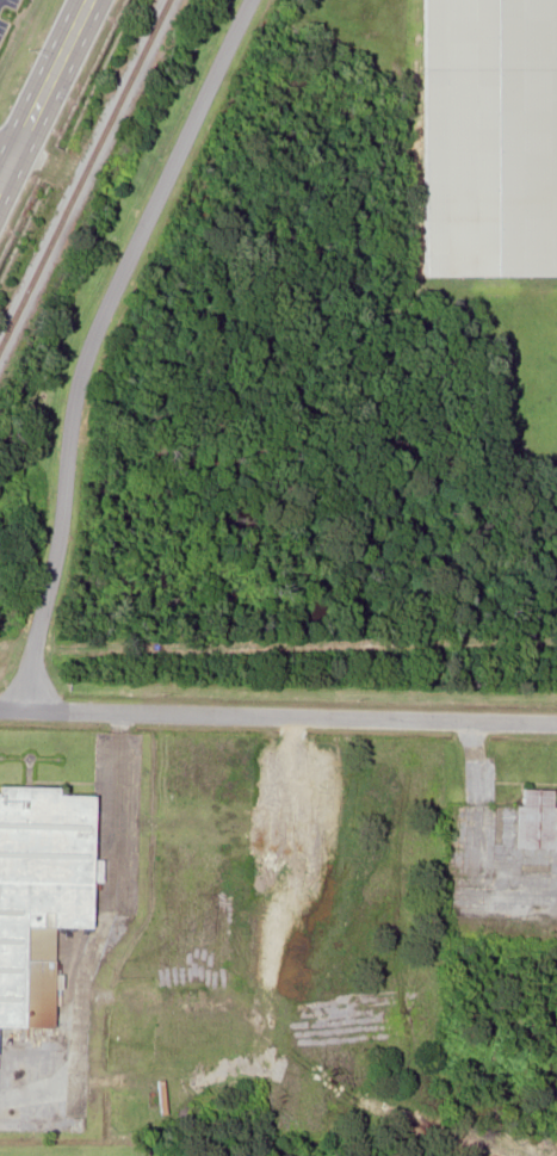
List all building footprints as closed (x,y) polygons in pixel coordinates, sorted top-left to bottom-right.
[(416,277),(556,275),(556,0),(414,0),(416,277)] [(49,791),(49,784),(0,783),(0,1025),(48,1026),(50,926),(81,926),(83,792),(49,791)] [(551,847),(551,803),(547,803),(547,787),(515,787),(515,803),(508,803),(508,846),(551,847)]
